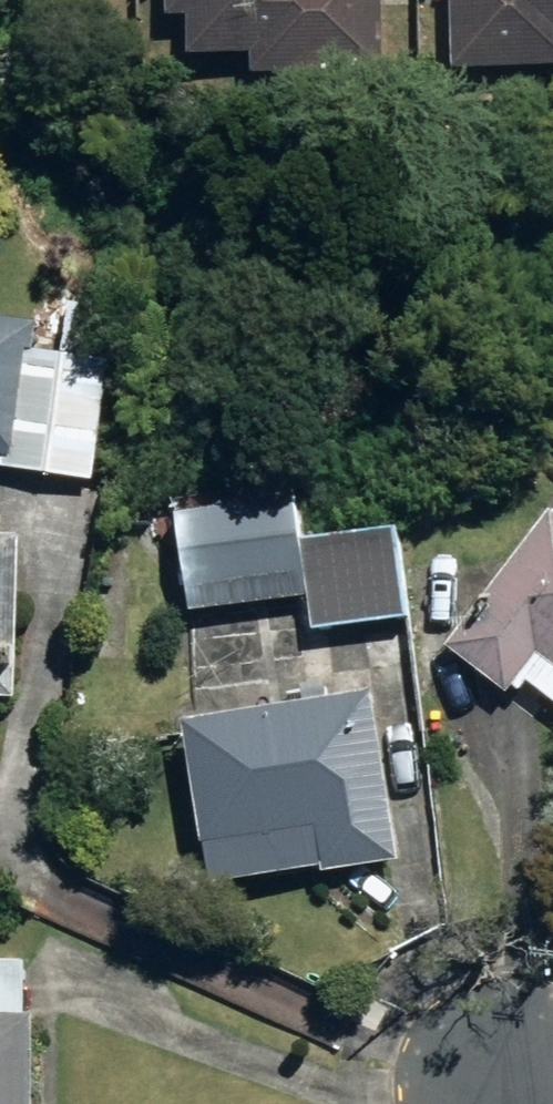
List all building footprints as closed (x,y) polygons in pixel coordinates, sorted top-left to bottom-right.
[(201,50),(263,49),(263,71),(396,68),(394,0),(178,0),(179,13),(201,13),(201,50)] [(467,67),(552,63),(552,0),(464,0),(467,67)] [(45,352),(49,316),(0,311),(0,461),(24,463),(106,472),(118,359),(45,352)] [(193,604),(315,589),(319,626),(417,614),(411,569),(401,484),(182,511),(193,604)] [(455,642),(526,695),(538,678),(552,690),(552,512),(455,642)] [(17,692),(23,532),(0,531),(0,692),(17,692)] [(382,689),(192,717),(216,881),(406,853),(382,689)] [(43,955),(0,954),(0,1103),(37,1103),(43,955)]
